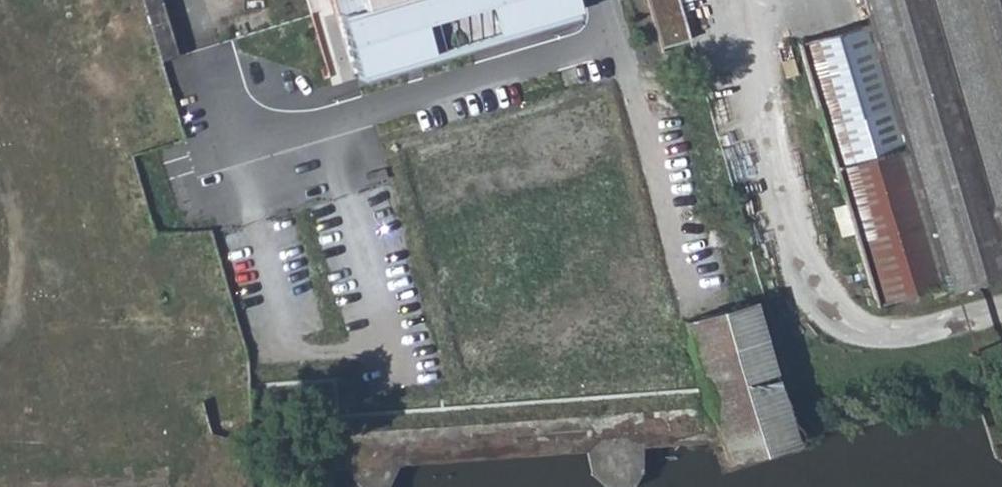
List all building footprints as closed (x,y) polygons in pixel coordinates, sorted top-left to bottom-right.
[(160,66),(182,59),(165,0),(140,0),(160,66)] [(351,82),(575,11),(572,0),(327,0),(351,82)] [(871,25),(799,46),(877,310),(1001,273),(1001,0),(863,0),(871,25)] [(764,295),(702,313),(741,452),(803,435),(764,295)]
